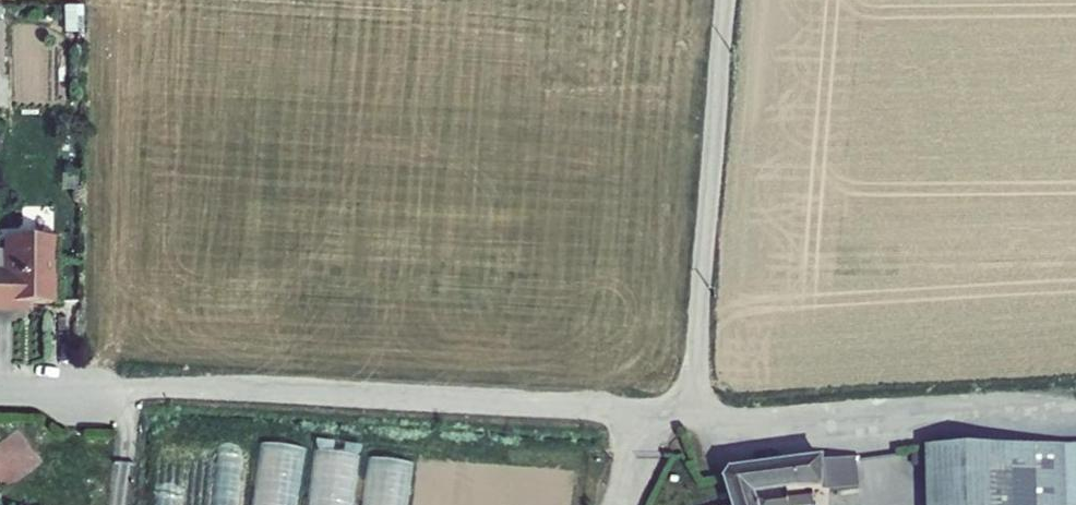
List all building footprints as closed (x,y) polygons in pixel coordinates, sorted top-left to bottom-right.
[(13,307),(13,301),(48,302),(49,236),(1,235),(0,270),(0,306),(13,307)] [(359,451),(310,445),(260,439),(252,504),(353,504),(359,451)] [(924,449),(926,504),(1075,504),(1075,446),(924,449)] [(412,457),(369,452),(362,504),(406,504),(412,457)] [(811,493),(822,493),(858,488),(854,459),(822,464),(823,461),(729,473),(722,484),(729,504),(812,504),(811,493)]
